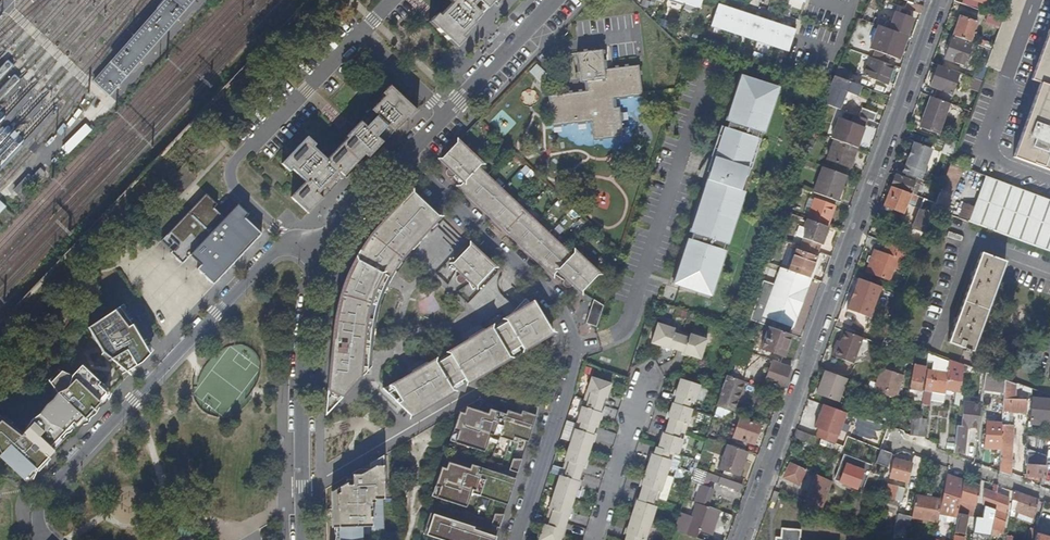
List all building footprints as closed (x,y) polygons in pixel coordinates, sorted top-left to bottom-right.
[(91,81),(108,96),(194,0),(160,0),(155,6),(156,8),(91,81)] [(451,3),(439,15),(437,13),(429,22),(456,47),(463,39),(461,36),(475,22),(474,21),(480,15),(480,16),(489,7),(488,6),(493,1),(494,2),(496,0),(449,0),(451,3)] [(699,8),(702,0),(674,0),(699,8)] [(976,10),(979,2),(984,4),(985,0),(963,0),(962,4),(976,10)] [(905,8),(920,14),(923,8),(912,4),(907,2),(905,8)] [(718,5),(711,27),(787,52),(794,30),(718,5)] [(868,7),(862,20),(863,20),(879,26),(906,36),(913,19),(896,13),(892,23),(890,27),(888,26),(889,23),(879,19),(878,11),(868,7)] [(998,27),(1001,20),(987,15),(985,22),(998,27)] [(953,36),(970,42),(977,23),(962,17),(960,23),(958,23),(953,36)] [(906,36),(879,26),(878,30),(885,33),(882,39),(878,52),(888,55),(898,59),(906,36)] [(681,40),(684,33),(675,29),(672,37),(681,40)] [(1040,83),(1013,157),(1049,170),(1049,29),(1031,80),(1040,83)] [(963,66),(968,52),(971,45),(970,44),(952,37),(944,59),(963,66)] [(976,49),(977,45),(971,42),(970,44),(971,45),(968,52),(974,54),(976,49)] [(989,55),(991,50),(987,48),(977,45),(976,49),(985,52),(982,61),(986,63),(989,55)] [(552,125),(558,124),(591,120),(593,139),(623,135),(619,106),(615,106),(614,97),(643,94),(639,64),(605,68),(602,49),(576,52),(580,81),(586,80),(587,90),(548,95),(552,125)] [(888,55),(878,52),(875,59),(885,63),(888,55)] [(875,59),(870,58),(863,76),(876,81),(877,77),(888,82),(894,66),(885,63),(875,59)] [(985,66),(986,63),(982,61),(981,61),(974,78),(975,78),(980,80),(982,81),(987,67),(985,66)] [(528,70),(539,82),(547,75),(536,63),(528,70)] [(953,95),(961,73),(938,65),(930,85),(941,89),(941,91),(953,95)] [(838,68),(835,76),(848,81),(851,73),(840,69),(838,68)] [(710,173),(709,177),(745,190),(748,178),(750,178),(761,141),(758,140),(760,133),(765,134),(778,88),(740,76),(724,121),(727,122),(726,128),(720,127),(707,172),(710,173)] [(832,83),(823,104),(825,104),(828,106),(834,108),(841,90),(857,96),(861,86),(848,81),(835,76),(832,83)] [(973,97),(980,80),(975,78),(969,96),(973,97)] [(369,155),(384,141),(378,135),(383,130),(389,136),(397,128),(396,128),(408,116),(409,118),(416,111),(390,85),(382,93),(386,96),(372,109),(371,108),(366,114),(372,120),(367,125),(362,120),(347,135),(348,137),(327,158),(314,147),(317,144),(309,136),(284,163),(291,170),(294,168),(308,180),(292,196),(308,211),(323,196),(324,197),(324,196),(319,191),(324,186),(329,190),(337,182),(332,178),(340,171),(343,174),(344,173),(365,152),(369,155)] [(938,134),(948,103),(930,97),(919,128),(938,134)] [(858,117),(874,123),(877,114),(861,108),(858,117)] [(372,120),(366,114),(361,119),(362,120),(367,125),(372,120)] [(864,127),(839,117),(831,139),(856,148),(864,127)] [(378,135),(384,141),(389,136),(383,130),(378,135)] [(816,140),(811,137),(807,146),(813,149),(816,140)] [(954,149),(956,141),(947,138),(945,143),(944,145),(954,149)] [(580,290),(582,291),(596,275),(589,270),(591,268),(579,257),(578,259),(572,254),(573,252),(568,246),(565,250),(561,245),(562,242),(553,234),(552,236),(504,192),(506,190),(492,178),(491,179),(486,175),(489,171),(481,164),(482,163),(476,158),(478,156),(465,145),(464,146),(458,140),(442,157),(448,165),(447,170),(449,172),(451,173),(454,173),(470,187),(466,191),(476,200),(478,198),(492,211),(490,213),(499,222),(501,220),(516,233),(514,235),(530,250),(532,248),(539,254),(537,257),(547,266),(551,262),(566,276),(564,279),(566,283),(569,284),(572,282),(580,290)] [(849,168),(856,149),(834,141),(827,159),(849,168)] [(908,158),(925,164),(931,148),(914,142),(908,158)] [(919,180),(925,164),(908,158),(902,173),(919,180)] [(935,203),(932,209),(945,214),(962,167),(949,163),(946,172),(942,183),(940,188),(935,203)] [(525,165),(520,171),(528,177),(533,172),(525,165)] [(813,193),(837,202),(840,192),(838,191),(844,175),(822,167),(813,193)] [(346,175),(344,173),(343,174),(340,171),(332,178),(337,182),(337,183),(346,175)] [(13,187),(20,194),(34,182),(27,175),(13,187)] [(709,177),(705,175),(690,225),(693,226),(690,233),(688,232),(675,275),(713,287),(727,245),(724,244),(726,238),(729,239),(745,190),(709,177)] [(891,187),(910,194),(913,185),(905,183),(906,180),(895,176),(891,187)] [(1049,252),(1049,200),(986,176),(974,207),(964,203),(958,218),(969,222),(1049,252)] [(789,184),(786,192),(787,192),(800,197),(803,190),(789,184)] [(330,191),(329,190),(324,186),(319,191),(324,196),(330,191)] [(903,214),(910,194),(891,187),(885,204),(893,207),(892,210),(903,214)] [(376,300),(382,284),(374,280),(376,273),(380,275),(387,276),(392,266),(399,256),(406,247),(414,239),(408,233),(412,227),(421,231),(437,214),(412,190),(372,234),(360,253),(356,259),(350,271),(343,293),(337,315),(334,332),(331,352),(330,365),(330,378),(329,391),(329,394),(330,396),(332,398),(334,400),(336,401),(339,401),(342,401),(345,399),(352,391),(351,389),(356,383),(358,384),(367,374),(365,373),(366,363),(364,362),(362,361),(357,359),(357,352),(367,353),(369,335),(371,320),(374,309),(376,300)] [(209,194),(164,241),(176,251),(174,253),(186,265),(194,255),(204,265),(200,270),(216,285),(265,235),(248,219),(252,215),(241,204),(227,219),(217,209),(221,205),(209,194)] [(812,221),(827,227),(835,207),(810,198),(806,210),(809,212),(807,219),(812,221)] [(932,209),(935,203),(923,198),(912,229),(924,233),(932,209)] [(818,252),(827,227),(812,221),(807,219),(805,227),(808,228),(805,237),(802,246),(818,252)] [(808,228),(805,227),(800,225),(797,234),(805,237),(808,228)] [(465,250),(448,269),(457,273),(459,271),(472,282),(470,284),(474,291),(490,271),(487,268),(490,264),(474,249),(469,254),(465,250)] [(898,269),(901,260),(873,249),(866,272),(888,280),(893,267),(898,269)] [(802,275),(809,278),(817,257),(796,250),(789,270),(802,275)] [(1005,261),(981,252),(947,342),(964,348),(963,350),(968,351),(969,350),(971,351),(1005,261)] [(781,331),(788,334),(792,326),(793,326),(811,278),(809,278),(802,275),(789,270),(782,268),(776,284),(765,280),(750,320),(769,327),(781,331)] [(858,278),(847,309),(871,318),(882,287),(858,278)] [(585,322),(596,326),(604,304),(593,300),(585,322)] [(413,377),(396,388),(403,403),(400,405),(411,417),(430,404),(430,398),(429,393),(434,390),(439,400),(453,391),(451,389),(466,379),(468,382),(489,369),(486,359),(491,356),(496,365),(510,357),(509,355),(522,346),(524,349),(531,345),(528,334),(532,331),(537,340),(552,332),(545,319),(533,305),(522,313),(524,317),(522,316),(517,317),(514,318),(513,320),(511,325),(508,322),(495,331),(493,328),(488,334),(487,332),(480,338),(482,342),(476,346),(474,344),(470,343),(451,354),(452,356),(438,365),(437,362),(429,368),(429,370),(423,373),(425,377),(419,380),(416,378),(413,377)] [(119,308),(86,329),(98,349),(109,348),(111,351),(106,354),(107,358),(125,373),(140,364),(148,356),(136,339),(132,341),(125,330),(131,326),(119,308)] [(657,324),(651,344),(668,349),(668,348),(677,351),(683,334),(674,331),(674,330),(657,324)] [(125,330),(132,341),(138,337),(131,326),(125,330)] [(783,356),(791,335),(788,334),(781,331),(769,327),(761,348),(783,356)] [(840,341),(858,348),(862,337),(844,330),(840,341)] [(683,334),(677,351),(683,354),(683,355),(700,361),(706,341),(690,334),(689,335),(683,334)] [(741,348),(751,352),(754,344),(738,339),(735,346),(741,348)] [(852,363),(858,348),(840,341),(838,347),(834,346),(831,355),(852,363)] [(914,364),(915,360),(917,349),(903,344),(900,360),(907,361),(907,363),(914,364)] [(735,346),(726,375),(742,380),(752,352),(751,352),(741,348),(735,346)] [(927,360),(928,353),(917,349),(915,360),(927,363),(927,360)] [(947,368),(948,360),(928,353),(927,360),(947,368)] [(765,382),(783,388),(791,366),(773,360),(765,382)] [(953,377),(954,362),(948,360),(947,368),(945,390),(960,391),(962,375),(959,375),(958,377),(953,377)] [(52,397),(45,402),(38,412),(30,417),(21,431),(0,414),(0,455),(22,476),(33,465),(35,467),(43,458),(38,453),(43,447),(49,452),(52,448),(48,445),(72,420),(76,424),(83,417),(79,412),(85,406),(90,410),(106,393),(96,383),(99,381),(80,363),(71,373),(61,368),(49,380),(56,390),(52,397)] [(896,398),(903,375),(894,372),(895,367),(885,365),(884,369),(881,368),(873,391),(896,398)] [(982,379),(982,372),(963,365),(962,371),(982,379)] [(923,399),(930,401),(932,392),(941,393),(945,372),(928,369),(923,399)] [(834,399),(842,378),(824,372),(817,393),(834,399)] [(912,372),(909,389),(921,391),(923,374),(912,372)] [(988,397),(990,375),(982,372),(982,379),(980,396),(988,397)] [(723,408),(724,409),(733,412),(744,381),(742,380),(726,375),(716,406),(723,408)] [(591,379),(584,401),(601,407),(603,399),(606,400),(610,385),(591,379)] [(679,380),(674,397),(675,397),(673,405),(680,407),(690,411),(692,403),(693,403),(699,387),(679,380)] [(998,471),(1010,475),(1013,425),(1008,425),(1009,411),(1027,411),(1027,400),(1014,399),(1014,384),(1004,380),(1002,423),(1000,446),(1000,450),(998,471)] [(932,392),(930,401),(940,402),(941,393),(932,392)] [(1049,418),(1049,396),(1045,395),(1044,400),(1031,398),(1029,415),(1049,418)] [(853,404),(859,406),(862,399),(856,396),(853,404)] [(969,427),(977,427),(979,402),(962,400),(960,422),(957,422),(953,452),(964,453),(965,437),(968,437),(969,427)] [(505,417),(489,412),(487,416),(483,415),(488,401),(485,401),(466,410),(461,427),(456,425),(452,436),(457,437),(455,445),(484,455),(490,437),(517,446),(518,441),(527,444),(536,418),(521,414),(520,418),(507,413),(505,417)] [(601,407),(584,401),(576,423),(595,429),(597,430),(600,416),(598,415),(601,407)] [(848,413),(823,404),(813,428),(818,430),(815,437),(818,438),(836,444),(848,413)] [(673,405),(671,405),(666,419),(668,420),(666,427),(684,433),(691,411),(690,411),(680,407),(673,405)] [(83,417),(85,419),(92,412),(90,410),(85,406),(79,412),(83,417)] [(716,406),(713,414),(721,416),(724,409),(723,408),(716,406)] [(910,435),(918,436),(920,418),(912,417),(910,435)] [(736,429),(730,445),(744,451),(747,441),(753,444),(760,425),(740,418),(737,425),(733,424),(731,427),(736,429)] [(920,418),(918,436),(925,437),(927,419),(920,418)] [(1000,446),(1002,423),(986,421),(983,448),(991,449),(992,445),(1000,446)] [(595,429),(576,423),(569,446),(590,452),(594,438),(591,437),(595,429)] [(684,433),(666,427),(663,435),(661,435),(657,449),(672,454),(676,456),(684,433)] [(817,439),(818,438),(815,437),(798,430),(794,438),(819,447),(822,440),(817,439)] [(1044,436),(1027,436),(1026,448),(1042,454),(1044,436)] [(730,445),(727,444),(718,468),(724,470),(727,471),(739,475),(748,452),(744,451),(730,445)] [(590,452),(569,446),(563,461),(564,461),(561,470),(579,475),(580,476),(583,467),(585,467),(590,452)] [(43,458),(45,460),(54,451),(52,448),(49,452),(43,447),(38,453),(43,458)] [(1037,459),(1046,463),(1046,455),(1042,454),(1026,448),(1026,454),(1037,455),(1037,459)] [(657,449),(655,449),(652,456),(650,455),(645,470),(664,476),(672,454),(657,449)] [(874,463),(887,467),(891,454),(879,450),(874,463)] [(871,464),(843,453),(842,454),(871,464)] [(845,463),(838,481),(857,488),(863,470),(868,471),(871,464),(842,454),(840,461),(845,463)] [(370,463),(370,474),(362,474),(362,469),(360,469),(351,474),(351,480),(330,493),(331,528),(338,528),(338,539),(363,539),(363,526),(378,526),(378,499),(384,499),(384,455),(370,463)] [(1035,476),(1045,477),(1046,466),(1037,465),(1037,459),(1026,456),(1025,466),(1026,466),(1026,474),(1025,474),(1024,478),(1034,479),(1035,476)] [(894,457),(889,476),(907,481),(913,462),(894,457)] [(840,461),(833,479),(838,481),(845,463),(840,461)] [(509,473),(517,476),(521,462),(513,462),(509,473)] [(799,485),(806,469),(790,462),(789,464),(787,470),(789,471),(786,479),(799,485)] [(440,493),(438,501),(474,513),(480,495),(489,498),(488,502),(507,508),(515,482),(472,468),(471,473),(450,466),(444,482),(439,481),(436,492),(440,493)] [(695,468),(690,481),(701,484),(701,485),(704,477),(706,472),(700,470),(695,468)] [(558,477),(552,494),(572,500),(578,484),(576,483),(579,475),(561,470),(559,477),(558,477)] [(664,476),(645,470),(640,487),(641,487),(639,495),(655,500),(657,493),(659,493),(664,476)] [(863,470),(857,488),(862,490),(868,471),(863,470)] [(720,477),(706,472),(704,477),(718,483),(720,477)] [(817,474),(806,502),(823,508),(832,481),(817,474)] [(973,476),(966,474),(964,481),(959,512),(958,513),(973,517),(976,506),(980,487),(971,484),(973,476)] [(942,515),(957,518),(958,513),(959,512),(964,481),(949,476),(942,515)] [(739,490),(742,484),(720,477),(718,483),(739,490)] [(887,482),(884,494),(901,499),(904,487),(887,482)] [(701,485),(701,484),(695,500),(708,505),(714,489),(701,485)] [(973,533),(989,536),(989,535),(996,493),(998,485),(994,484),(993,492),(984,489),(983,505),(984,505),(982,518),(976,517),(973,533)] [(774,490),(771,500),(775,502),(779,492),(774,490)] [(1032,518),(1039,500),(1013,491),(1012,500),(1015,501),(1012,511),(1032,518)] [(996,493),(989,535),(998,537),(999,533),(1001,533),(1007,513),(1009,498),(996,493)] [(548,511),(545,518),(564,525),(572,500),(552,494),(547,511),(548,511)] [(937,521),(940,499),(916,494),(912,516),(937,521)] [(655,500),(639,495),(636,503),(635,502),(630,519),(648,525),(654,509),(652,508),(655,500)] [(1031,523),(1032,518),(1012,511),(1015,501),(1012,500),(1010,516),(1031,523)] [(682,523),(679,531),(690,535),(693,528),(711,534),(720,511),(699,503),(692,522),(689,521),(687,525),(682,523)] [(890,539),(891,539),(907,539),(912,516),(898,512),(890,539)] [(432,539),(496,539),(473,532),(474,530),(430,515),(423,537),(432,539)] [(491,528),(499,531),(503,518),(495,518),(491,528)] [(537,539),(558,539),(564,525),(545,518),(542,526),(541,526),(537,539)] [(630,519),(625,536),(626,536),(625,539),(644,539),(648,525),(630,519)] [(801,529),(781,527),(780,536),(775,536),(774,539),(800,539),(801,529)]
